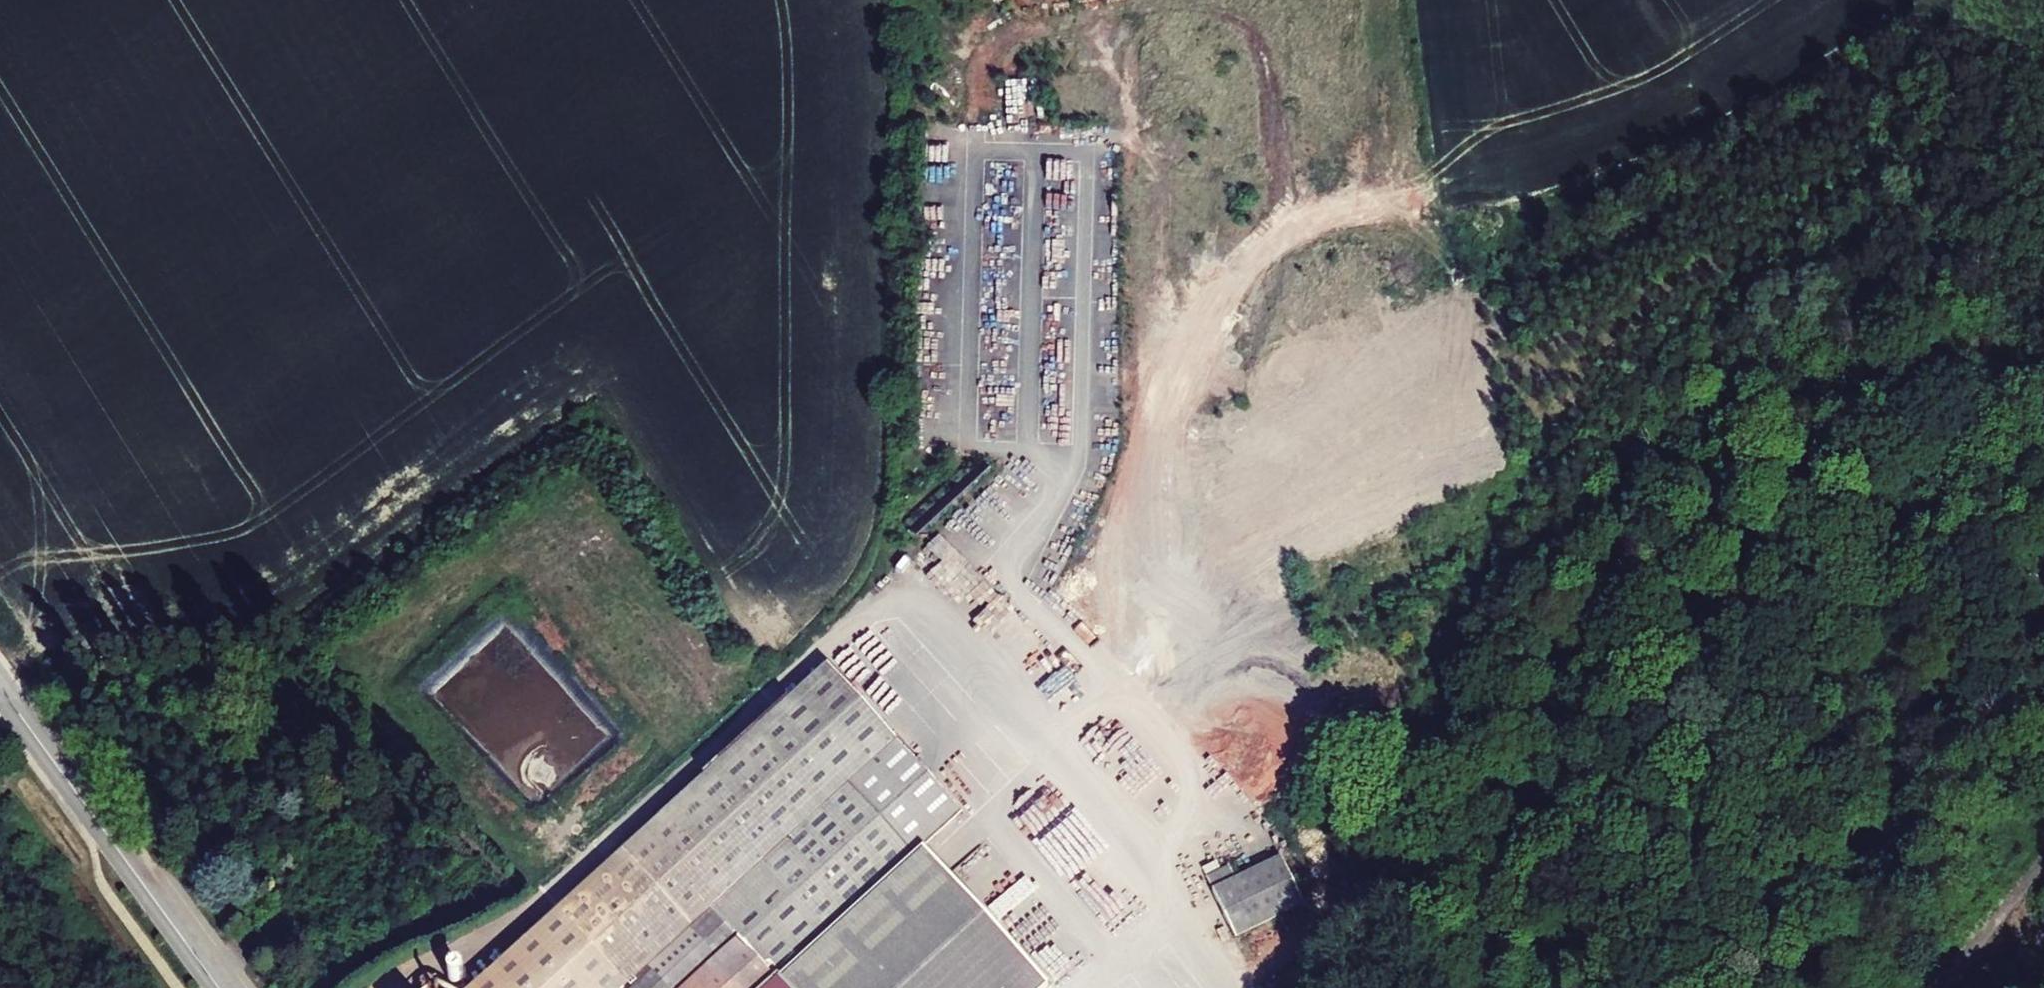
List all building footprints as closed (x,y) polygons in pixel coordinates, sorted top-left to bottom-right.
[(882,648),(865,663),(880,680),(897,665),(882,648)] [(1039,984),(913,846),(949,813),(815,666),(464,987),(1035,987),(1039,984)] [(1224,863),(1200,875),(1232,934),(1300,899),(1277,856),(1233,879),(1224,863)]
